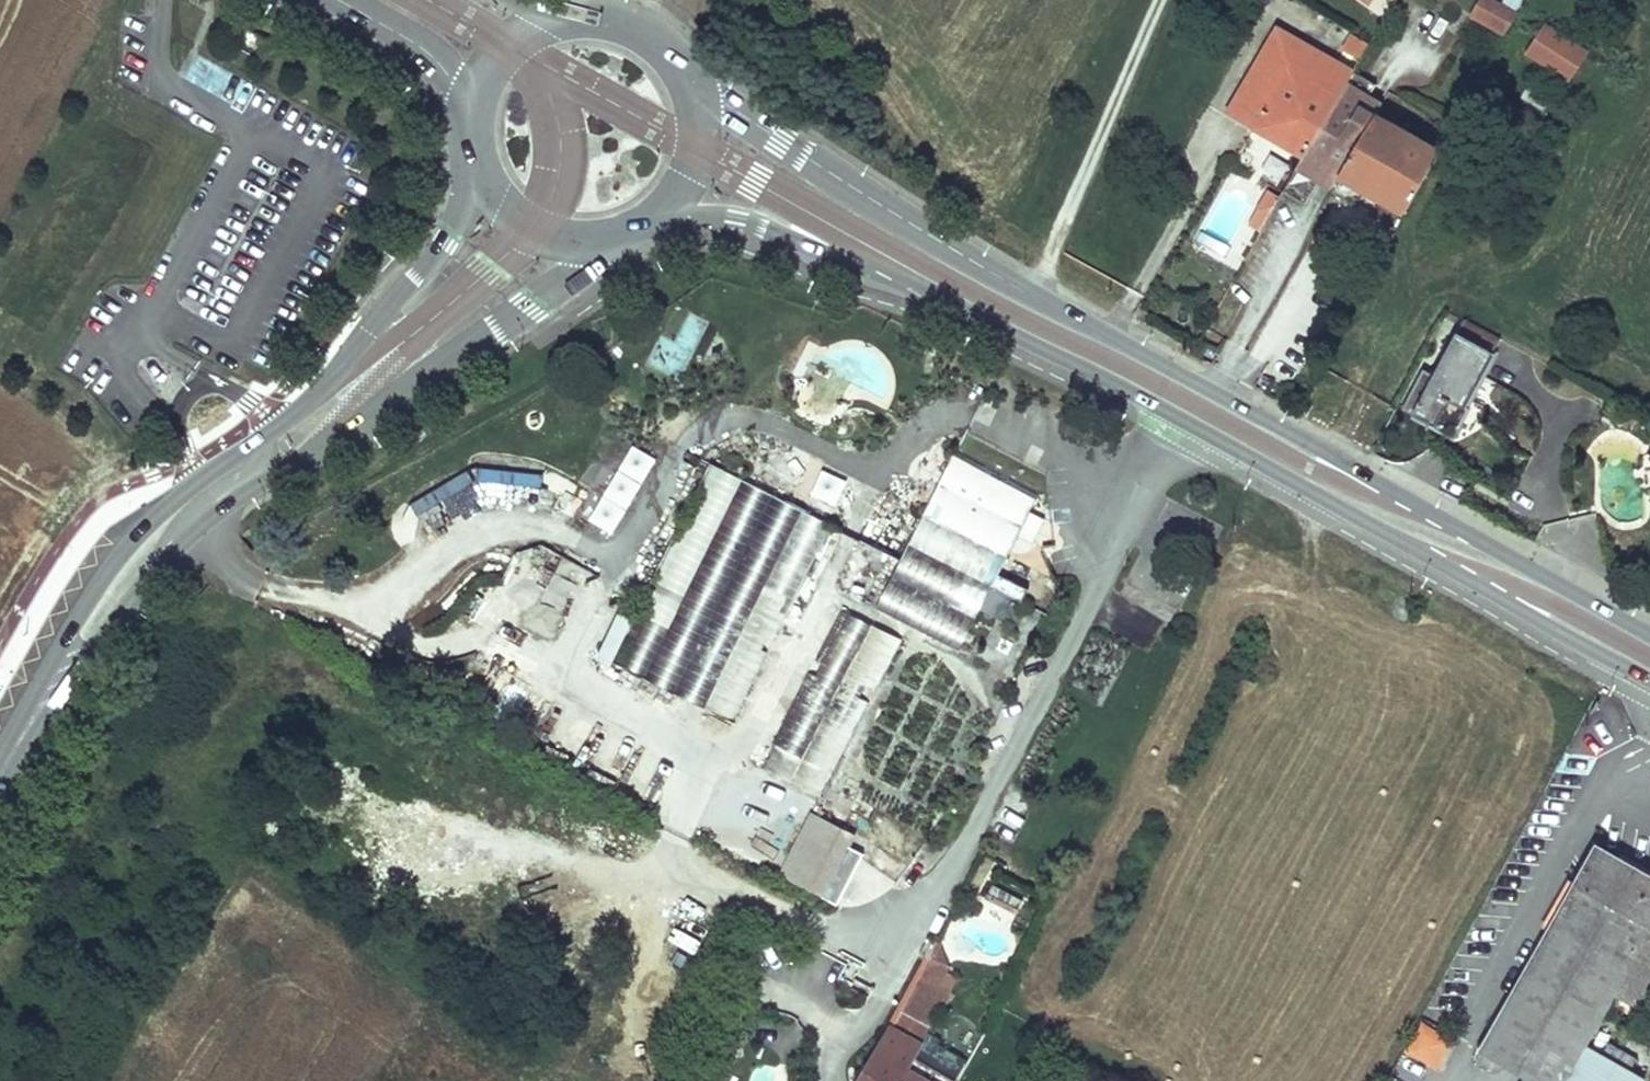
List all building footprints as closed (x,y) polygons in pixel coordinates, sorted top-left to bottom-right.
[(1497,0),(1479,0),(1470,16),(1503,34),(1516,10),(1497,0)] [(1587,50),(1544,23),(1525,54),(1567,81),(1587,50)] [(1302,43),(1277,28),(1273,35),(1298,50),(1302,43)] [(1368,43),(1353,34),(1343,50),(1359,60),(1359,59),(1368,43)] [(1298,50),(1273,35),(1229,113),(1303,157),(1337,97),(1287,68),(1298,50)] [(1352,72),(1302,43),(1298,50),(1287,68),(1337,97),(1338,96),(1352,72)] [(1363,78),(1370,65),(1359,59),(1359,60),(1352,72),(1363,78)] [(1363,78),(1352,72),(1338,96),(1362,109),(1375,85),(1363,78)] [(1338,96),(1337,97),(1303,157),(1289,182),(1284,191),(1303,202),(1315,181),(1331,190),(1340,175),(1407,213),(1440,153),(1377,118),(1390,94),(1375,85),(1362,109),(1338,96)] [(1260,208),(1269,214),(1289,182),(1278,176),(1260,208)] [(1398,230),(1390,226),(1379,245),(1388,250),(1398,230)] [(687,311),(674,340),(659,333),(646,362),(682,378),(708,320),(687,311)] [(1491,355),(1456,336),(1434,377),(1424,372),(1403,410),(1450,436),(1464,411),(1462,410),(1491,355)] [(612,538),(655,460),(630,446),(587,524),(612,538)] [(1040,493),(958,452),(878,613),(960,654),(1040,493)] [(832,530),(711,470),(649,593),(656,597),(651,608),(645,605),(614,666),(734,726),(768,657),(763,655),(770,641),(775,644),(832,530)] [(478,486),(541,489),(542,475),(479,471),(478,486)] [(460,477),(411,504),(418,516),(466,488),(460,477)] [(858,543),(841,584),(873,597),(890,557),(858,543)] [(904,645),(843,615),(819,664),(829,669),(823,681),(813,677),(765,771),(826,802),(873,707),(863,702),(869,689),(880,694),(904,645)] [(861,838),(818,817),(788,879),(830,901),(861,838)] [(1596,847),(1475,1059),(1494,1071),(1502,1068),(1504,1064),(1528,1078),(1526,1080),(1629,1080),(1633,1074),(1585,1046),(1615,994),(1638,1007),(1649,986),(1649,880),(1596,847)] [(881,851),(871,864),(895,881),(905,867),(881,851)] [(937,942),(902,1009),(862,1080),(927,1080),(907,1069),(947,997),(934,990),(948,964),(937,942)] [(1439,1073),(1455,1040),(1420,1023),(1404,1055),(1439,1073)]
